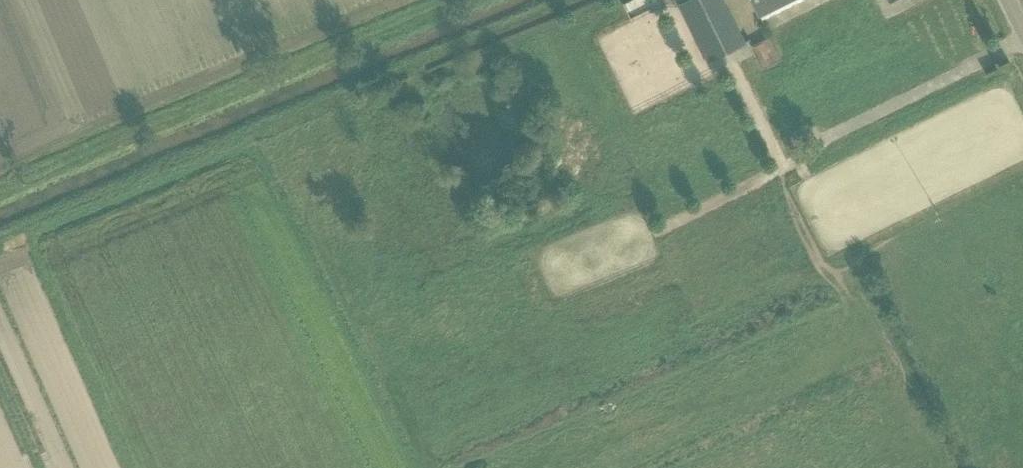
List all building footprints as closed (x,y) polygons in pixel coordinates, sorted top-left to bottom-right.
[(705,61),(744,42),(724,0),(690,0),(678,5),(705,61)] [(759,15),(790,0),(752,0),(759,15)] [(927,0),(906,0),(909,8),(927,0)] [(799,222),(797,223),(800,229),(802,228),(807,226),(803,219),(799,222)] [(572,383),(562,387),(568,402),(579,397),(572,383)]
